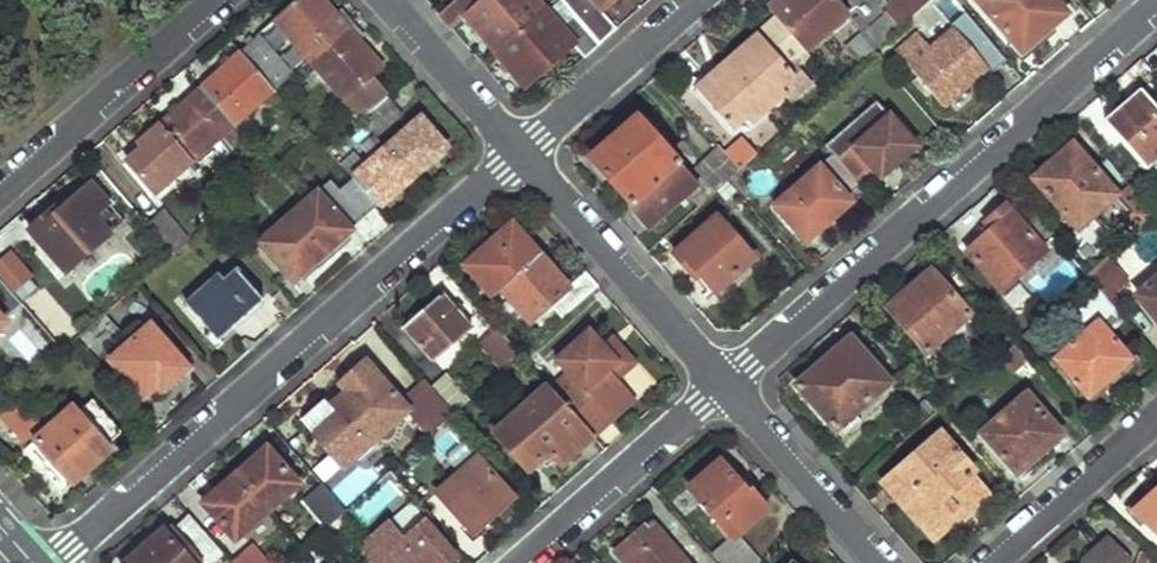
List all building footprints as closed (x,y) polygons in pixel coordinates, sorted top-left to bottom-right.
[(311,63),(355,23),(344,11),(339,16),(326,0),(298,0),(275,21),(311,63)] [(496,52),(539,13),(528,0),(487,0),(484,3),(482,0),(459,0),(440,16),(454,33),(466,21),(496,52)] [(619,0),(567,0),(560,6),(572,20),(598,50),(616,33),(601,16),(619,0)] [(808,55),(849,18),(833,0),(775,0),(771,4),(773,7),(769,9),(778,20),(808,55)] [(874,1),(872,0),(858,0),(851,6),(874,33),(862,43),(852,51),(861,62),(871,54),(874,57),(876,55),(900,33),(874,1)] [(900,33),(937,0),(901,0),(892,8),(885,0),(875,0),(874,1),(900,33)] [(1025,56),(1069,17),(1054,0),(979,0),(1025,56)] [(570,50),(582,63),(598,50),(572,20),(556,35),(539,13),(496,52),(528,89),(570,50)] [(912,70),(943,111),(989,73),(991,78),(1006,64),(968,17),(953,30),(956,34),(933,52),(921,37),(899,55),(912,70)] [(710,78),(696,91),(733,135),(747,123),(751,128),(785,99),(788,96),(784,91),(801,77),(793,67),(796,65),(808,55),(778,20),(744,49),(750,55),(716,85),(710,78)] [(311,63),(363,121),(386,100),(373,87),(386,72),(361,42),(367,36),(355,23),(311,63)] [(278,93),(295,78),(261,38),(242,53),(278,93)] [(744,49),(710,78),(716,85),(750,55),(744,49)] [(202,89),(237,127),(278,93),(242,53),(202,89)] [(815,88),(796,65),(793,67),(801,77),(784,91),(788,96),(785,99),(793,108),(815,88)] [(160,124),(195,165),(237,127),(202,89),(160,124)] [(1144,172),(1156,162),(1156,116),(1142,99),(1106,127),(1144,172)] [(363,121),(377,138),(400,116),(386,100),(363,121)] [(693,198),(702,208),(740,174),(726,157),(721,151),(694,174),(640,118),(602,149),(600,171),(653,230),(693,198)] [(832,157),(862,190),(876,176),(880,179),(917,147),(890,119),(855,148),(849,143),(832,157)] [(389,152),(413,180),(448,149),(422,123),(389,152)] [(129,164),(158,198),(195,165),(160,124),(138,144),(145,152),(129,164)] [(726,157),(740,174),(756,160),(742,143),(726,157)] [(1036,184),(1082,235),(1121,199),(1074,149),(1036,184)] [(355,181),(381,210),(413,180),(389,152),(355,181)] [(777,209),(809,243),(854,206),(850,201),(862,190),(832,157),(777,209)] [(266,245),(298,282),(381,210),(355,181),(343,191),(336,182),(266,245)] [(42,248),(67,276),(125,223),(92,185),(59,212),(56,208),(45,218),(57,234),(42,248)] [(1133,243),(1156,221),(1156,219),(1135,193),(1122,205),(1131,216),(1119,226),(1133,243)] [(969,257),(1003,295),(1048,257),(1008,211),(983,231),(989,238),(969,257)] [(151,226),(175,255),(191,241),(165,213),(151,226)] [(28,233),(42,248),(57,234),(45,218),(28,233)] [(699,275),(718,295),(756,263),(719,220),(677,258),(694,278),(699,275)] [(466,268),(495,298),(504,290),(540,259),(514,227),(466,268)] [(34,278),(9,249),(0,257),(0,292),(8,301),(34,278)] [(549,310),(560,323),(600,289),(588,276),(569,291),(540,259),(504,290),(533,324),(549,310)] [(1156,328),(1156,280),(1138,295),(1111,263),(1090,282),(1117,316),(1133,301),(1156,328)] [(190,306),(221,341),(268,304),(241,274),(227,284),(220,278),(190,306)] [(886,313),(924,355),(968,319),(928,277),(886,313)] [(403,331),(436,365),(474,330),(445,296),(403,331)] [(9,324),(0,314),(0,332),(9,324)] [(1053,362),(1087,403),(1131,362),(1098,323),(1053,362)] [(112,362),(147,400),(159,391),(163,395),(190,370),(154,329),(112,362)] [(481,347),(503,372),(522,355),(499,330),(481,347)] [(568,374),(552,389),(595,437),(635,404),(617,384),(637,368),(621,350),(613,357),(605,348),(592,333),(557,362),(568,374)] [(613,340),(605,348),(613,357),(621,350),(613,340)] [(802,388),(840,433),(893,387),(854,341),(802,388)] [(1029,363),(1016,346),(1002,358),(1016,374),(1029,363)] [(304,421),(347,471),(409,415),(429,440),(455,415),(434,391),(428,384),(404,403),(368,365),(304,421)] [(434,391),(455,415),(469,402),(448,379),(434,391)] [(497,437),(527,472),(551,455),(556,461),(562,467),(595,437),(552,389),(550,386),(497,437)] [(981,437),(1021,480),(1049,459),(1045,453),(1060,439),(1026,399),(981,437)] [(38,443),(76,484),(114,454),(77,410),(38,443)] [(886,485),(934,542),(987,497),(972,480),(976,476),(939,438),(886,485)] [(236,478),(268,513),(300,485),(269,452),(236,478)] [(527,472),(535,480),(556,461),(551,455),(527,472)] [(442,494),(476,533),(515,499),(480,461),(442,494)] [(693,490),(735,541),(770,510),(754,493),(750,495),(723,464),(693,490)] [(205,504),(237,540),(268,513),(236,478),(205,504)] [(305,504),(329,530),(348,512),(324,486),(305,504)] [(1156,543),(1156,542),(1156,492),(1131,515),(1156,543)] [(404,541),(389,523),(363,548),(375,562),(451,562),(455,559),(426,524),(404,541)] [(628,562),(690,562),(657,523),(622,555),(628,562)] [(164,531),(129,562),(192,562),(164,531)] [(1132,562),(1108,538),(1083,561),(1083,562),(1132,562)] [(757,551),(748,558),(735,541),(716,557),(721,562),(768,562),(757,551)] [(255,545),(235,562),(270,562),(255,545)]
